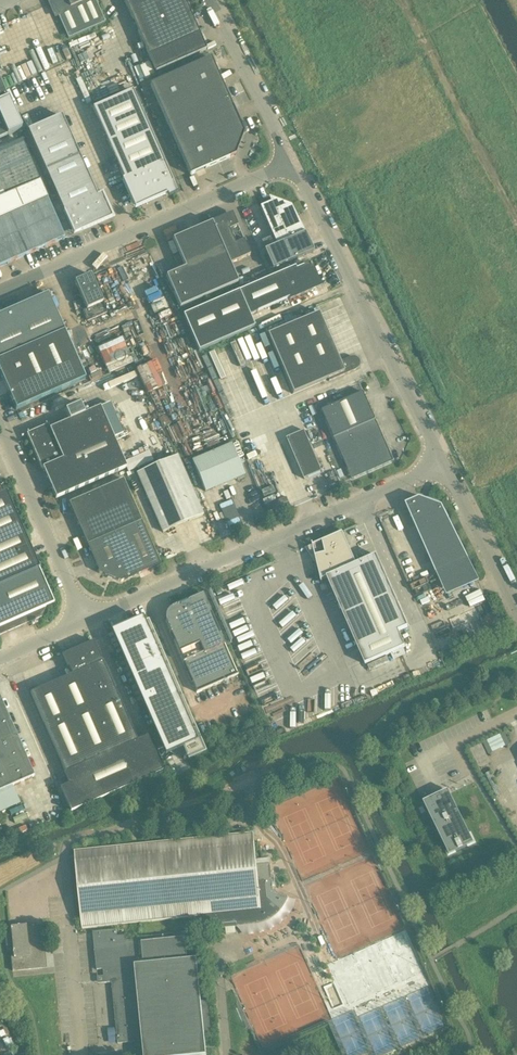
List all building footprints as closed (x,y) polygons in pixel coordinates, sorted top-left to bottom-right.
[(69,7),(56,13),(68,39),(104,22),(94,0),(66,0),(69,7)] [(199,34),(184,0),(123,0),(148,57),(155,73),(206,50),(199,34)] [(210,58),(149,85),(189,176),(208,168),(229,159),(230,158),(235,156),(244,134),(233,109),(223,87),(212,62),(210,58)] [(21,131),(0,83),(0,140),(21,131)] [(91,109),(123,180),(121,181),(134,210),(166,196),(167,199),(178,194),(173,182),(171,183),(131,92),(91,109)] [(38,127),(27,132),(71,231),(73,236),(112,218),(101,195),(96,197),(94,194),(60,117),(51,121),(38,127)] [(63,239),(21,143),(0,152),(0,267),(63,239)] [(268,204),(260,208),(272,237),(260,242),(272,270),(302,257),(308,254),(314,252),(309,242),(305,234),(304,234),(295,216),(291,207),(268,198),(268,199),(272,200),(270,204),(268,204)] [(229,265),(250,256),(232,214),(211,222),(211,223),(192,232),(218,292),(238,284),(229,265)] [(218,292),(192,232),(172,240),(184,269),(165,277),(179,309),(218,292)] [(296,270),(295,268),(183,316),(198,352),(254,328),(249,316),(288,299),(289,301),(321,287),(313,267),(311,268),(309,264),(296,270)] [(106,314),(90,276),(74,283),(86,310),(81,312),(86,323),(106,314)] [(15,410),(75,384),(84,380),(63,332),(47,295),(4,313),(0,315),(0,377),(15,410)] [(339,363),(318,314),(267,336),(292,395),(328,380),(329,383),(355,371),(357,370),(358,368),(358,366),(359,365),(358,363),(357,361),(356,360),(354,359),(352,359),(350,359),(339,363)] [(364,394),(322,412),(352,481),(394,463),(364,394)] [(48,425),(26,435),(27,435),(27,437),(34,453),(39,462),(42,469),(42,468),(44,473),(50,487),(51,489),(56,499),(93,483),(126,468),(114,440),(113,438),(123,434),(109,403),(100,408),(89,412),(85,403),(65,411),(69,421),(50,429),(48,425)] [(304,480),(321,473),(304,432),(286,439),(304,480)] [(244,475),(231,445),(192,461),(205,492),(244,475)] [(163,533),(203,516),(177,456),(137,473),(163,533)] [(120,583),(159,565),(122,480),(68,504),(98,574),(120,583)] [(419,499),(405,505),(436,574),(468,560),(441,507),(419,499)] [(21,530),(20,530),(0,539),(0,635),(41,617),(45,608),(53,604),(50,596),(21,530)] [(356,565),(342,533),(312,546),(312,544),(311,544),(312,546),(305,549),(312,558),(314,557),(321,583),(321,581),(326,578),(364,665),(405,648),(398,632),(407,628),(376,556),(356,565)] [(195,693),(237,675),(237,674),(236,675),(219,635),(210,615),(201,595),(185,602),(170,608),(172,613),(171,614),(170,615),(169,617),(169,619),(169,620),(164,623),(169,633),(178,653),(177,653),(182,663),(191,682),(190,683),(195,693)] [(110,631),(120,654),(147,715),(165,756),(182,748),(185,756),(187,760),(206,752),(148,620),(144,622),(142,617),(126,624),(110,631)] [(136,741),(92,642),(82,647),(83,649),(78,651),(79,652),(76,654),(76,652),(64,657),(71,675),(30,693),(69,784),(59,788),(70,812),(161,772),(146,737),(136,741)] [(0,701),(0,813),(20,804),(12,786),(33,777),(0,701)] [(448,791),(423,803),(449,857),(474,845),(448,791)] [(263,923),(265,922),(269,920),(272,918),(275,916),(277,914),(279,912),(280,911),(288,898),(272,892),(270,865),(256,866),(253,833),(142,844),(74,851),(82,929),(150,922),(199,917),(200,927),(221,925),(221,929),(255,925),(256,925),(260,924),(263,923)] [(38,949),(43,949),(41,933),(40,927),(38,927),(25,928),(25,925),(24,925),(25,926),(10,927),(9,927),(13,957),(10,958),(12,971),(41,968),(38,949)] [(197,971),(196,964),(196,960),(187,961),(185,940),(184,933),(140,938),(140,940),(125,941),(124,936),(116,936),(115,930),(92,932),(96,970),(102,970),(104,983),(111,983),(117,1044),(134,1042),(135,1054),(205,1054),(205,1050),(204,1046),(203,1035),(212,1034),(209,1001),(200,1002),(197,971)] [(413,982),(415,987),(428,982),(425,977),(413,982)]
